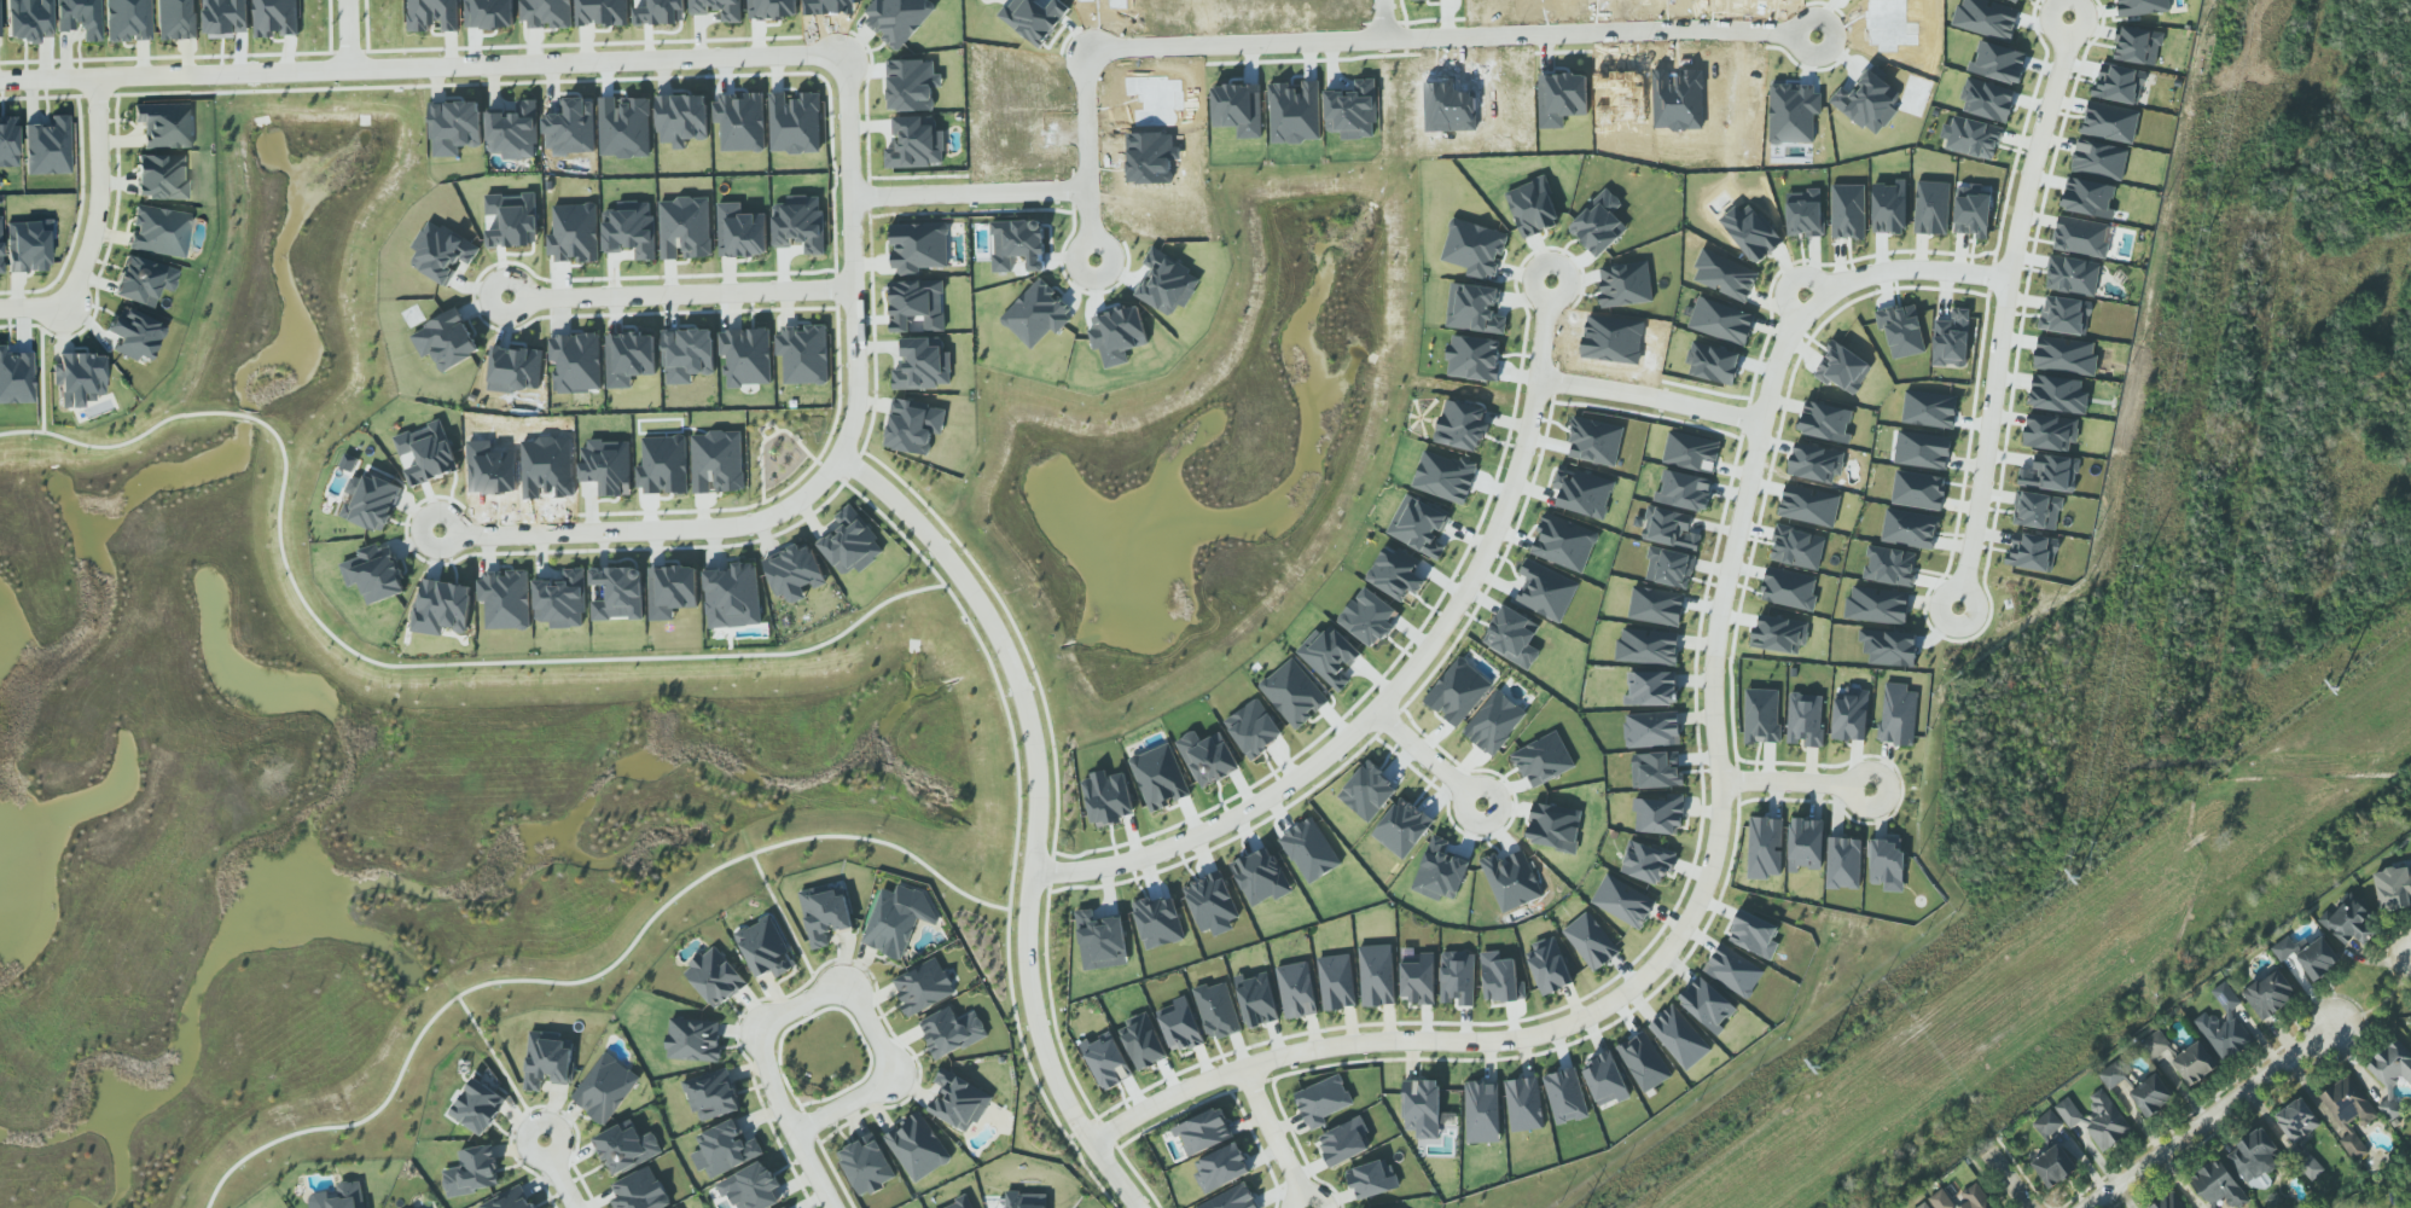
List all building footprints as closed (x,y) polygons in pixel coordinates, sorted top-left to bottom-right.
[(7,43),(37,42),(37,38),(51,37),(50,0),(5,0),(7,43)] [(79,32),(79,43),(100,43),(99,0),(55,0),(56,33),(79,32)] [(106,43),(130,42),(130,41),(150,41),(149,0),(104,0),(106,43)] [(157,41),(197,40),(196,0),(156,0),(157,41)] [(248,0),(204,0),(205,39),(236,39),(236,33),(249,32),(248,0)] [(298,0),(254,0),(254,38),(275,37),(275,35),(299,34),(298,0)] [(408,32),(429,32),(429,24),(442,24),(442,32),(459,31),(458,0),(407,0),(408,32)] [(572,0),(522,0),(524,28),(551,27),(551,29),(573,28),(572,0)] [(578,26),(629,24),(628,0),(578,0),(578,26)] [(678,24),(677,8),(685,8),(684,0),(635,0),(636,25),(678,24)] [(692,16),(711,15),(710,10),(722,10),(723,23),(742,22),(741,0),(691,0),(692,16)] [(749,19),(796,18),(796,0),(749,0),(749,19)] [(862,20),(900,52),(936,7),(928,0),(885,0),(884,1),(883,0),(878,0),(862,20)] [(1068,10),(1054,0),(1012,0),(999,19),(1042,48),(1068,10)] [(1982,0),(1963,0),(1955,24),(2010,41),(2019,12),(1982,0)] [(2169,0),(2117,0),(2118,16),(2169,14),(2169,0)] [(2115,60),(2157,66),(2162,32),(2120,26),(2115,60)] [(2019,85),(2028,53),(1980,40),(1971,72),(2019,85)] [(932,100),(932,62),(891,62),(891,110),(919,110),(919,100),(932,100)] [(2091,96),(2138,106),(2146,72),(2103,63),(2098,84),(2094,83),(2091,96)] [(1830,101),(1876,138),(1897,111),(1892,107),(1901,95),(1869,69),(1850,93),(1842,86),(1830,101)] [(1587,74),(1539,75),(1540,129),(1564,128),(1563,116),(1588,115),(1587,74)] [(1969,81),(1962,112),(2007,121),(2014,90),(1969,81)] [(770,153),(821,152),(820,93),(797,93),(798,104),(787,104),(786,92),(769,92),(770,153)] [(764,94),(717,96),(717,122),(721,122),(722,151),(765,150),(764,94)] [(707,96),(657,96),(658,143),(673,143),(674,150),(685,150),(685,140),(708,140),(707,96)] [(594,98),(564,99),(564,115),(547,115),(547,155),(596,154),(594,98)] [(487,111),(488,154),(503,153),(503,159),(538,159),(537,100),(518,100),(519,114),(506,114),(506,111),(487,111)] [(2133,144),(2140,112),(2088,101),(2081,133),(2133,144)] [(459,157),(459,147),(481,147),(481,102),(431,103),(432,157),(459,157)] [(192,105),(133,105),(133,125),(142,125),(142,149),(192,149),(192,105)] [(25,176),(69,175),(68,116),(49,117),(50,126),(24,127),(25,176)] [(886,168),(944,166),(943,127),(923,128),(923,116),(894,117),(894,137),(898,136),(898,149),(885,149),(886,168)] [(2002,127),(1953,116),(1946,149),(1995,161),(2002,127)] [(16,167),(16,127),(14,127),(14,117),(5,118),(6,117),(2,117),(0,122),(0,124),(0,168),(16,167)] [(2072,173),(2124,177),(2127,147),(2075,142),(2072,173)] [(186,201),(187,181),(182,181),(182,157),(136,156),(135,199),(186,201)] [(2113,220),(2115,209),(2111,208),(2115,186),(2068,176),(2061,209),(2113,220)] [(1915,234),(1948,235),(1950,183),(1917,182),(1915,234)] [(1906,197),(1898,197),(1898,185),(1874,184),(1873,233),(1906,233),(1906,197)] [(1865,185),(1832,185),(1832,239),(1865,238),(1865,185)] [(1613,213),(1623,204),(1608,189),(1568,226),(1597,258),(1628,229),(1613,213)] [(1821,190),(1786,192),(1789,237),(1823,235),(1821,190)] [(1955,233),(1976,234),(1976,239),(1989,239),(1991,192),(1957,190),(1955,233)] [(487,197),(488,215),(503,214),(503,232),(489,232),(490,250),(519,249),(519,251),(531,251),(530,234),(536,234),(535,196),(487,197)] [(710,198),(660,199),(661,260),(678,259),(678,249),(684,249),(684,258),(711,257),(710,198)] [(1721,221),(1755,265),(1783,243),(1750,199),(1721,221)] [(654,261),(653,201),(617,202),(617,210),(603,210),(604,254),(624,253),(624,248),(636,248),(636,261),(654,261)] [(768,256),(766,213),(742,214),(742,202),(718,203),(720,257),(768,256)] [(599,262),(597,204),(553,205),(554,234),(547,234),(548,260),(579,259),(579,263),(599,262)] [(192,215),(134,206),(130,229),(127,250),(185,259),(192,215)] [(2109,225),(2059,215),(2052,248),(2106,259),(2109,243),(2105,242),(2109,225)] [(446,285),(460,260),(470,266),(481,248),(429,219),(413,248),(418,251),(410,265),(446,285)] [(1442,261),(1469,268),(1467,274),(1496,281),(1508,234),(1453,220),(1442,261)] [(6,223),(7,273),(48,272),(47,222),(6,223)] [(893,225),(894,276),(921,275),(920,268),(949,267),(948,223),(893,225)] [(1136,296),(1171,316),(1178,304),(1185,308),(1203,278),(1152,248),(1143,264),(1152,268),(1136,296)] [(1748,302),(1759,270),(1701,250),(1695,268),(1698,269),(1693,282),(1748,302)] [(2101,264),(2051,254),(2045,288),(2094,298),(2101,264)] [(178,271),(125,255),(112,297),(152,309),(158,290),(171,294),(178,271)] [(1653,301),(1648,261),(1598,268),(1603,308),(1653,301)] [(1032,350),(1052,329),(1056,333),(1075,313),(1040,279),(1000,319),(1032,350)] [(1447,327),(1506,335),(1508,316),(1496,314),(1499,289),(1453,283),(1447,327)] [(2086,337),(2092,303),(2045,294),(2039,328),(2086,337)] [(1688,327),(1744,348),(1756,316),(1699,296),(1688,327)] [(1875,311),(1879,331),(1885,329),(1892,360),(1926,352),(1914,302),(1875,311)] [(1092,316),(1099,354),(1146,346),(1139,307),(1092,316)] [(442,373),(481,353),(457,308),(409,333),(423,358),(432,354),(442,373)] [(1933,365),(1968,367),(1970,308),(1952,308),(1952,321),(1935,320),(1933,365)] [(112,354),(148,367),(163,326),(122,310),(119,317),(112,315),(105,334),(118,338),(112,354)] [(784,357),(784,385),(828,384),(827,326),(783,327),(783,335),(776,335),(776,357),(784,357)] [(772,385),(770,329),(719,331),(720,357),(726,357),(727,386),(772,385)] [(692,385),(692,374),(713,374),(714,330),(664,330),(664,384),(692,385)] [(602,391),(600,334),(550,335),(551,361),(555,361),(556,392),(602,391)] [(1497,380),(1501,343),(1450,337),(1447,363),(1454,364),(1453,376),(1497,380)] [(951,388),(951,352),(942,352),(942,347),(932,347),(932,338),(902,338),(902,369),(893,369),(893,388),(951,388)] [(2035,370),(2095,373),(2097,341),(2037,338),(2035,370)] [(1873,368),(1837,340),(1812,373),(1828,386),(1832,379),(1853,395),(1873,368)] [(489,389),(540,393),(543,350),(493,346),(489,389)] [(33,404),(32,354),(6,354),(6,347),(0,347),(0,405),(33,404)] [(60,409),(81,408),(81,399),(103,399),(102,355),(59,356),(59,364),(51,365),(52,387),(60,387),(60,409)] [(2089,393),(2081,392),(2083,380),(2033,374),(2029,408),(2086,415),(2089,393)] [(1958,396),(1906,391),(1902,423),(1954,429),(1958,396)] [(930,454),(932,433),(943,434),(946,410),(912,406),(912,400),(892,398),(887,450),(930,454)] [(1481,452),(1486,424),(1484,423),(1487,408),(1444,400),(1436,443),(1481,452)] [(1850,444),(1853,432),(1849,431),(1853,410),(1806,400),(1799,433),(1850,444)] [(1624,427),(1575,417),(1567,457),(1616,467),(1624,427)] [(412,486),(458,472),(442,421),(394,436),(401,457),(416,452),(420,465),(406,470),(412,486)] [(1894,463),(1947,471),(1952,438),(1899,430),(1894,463)] [(692,434),(694,494),(714,493),(714,492),(744,491),(742,432),(692,434)] [(630,440),(582,442),(583,482),(599,482),(600,496),(631,495),(630,440)] [(1845,448),(1794,443),(1791,478),(1834,482),(1834,475),(1842,476),(1845,448)] [(1413,490),(1467,504),(1477,464),(1423,451),(1413,490)] [(2075,493),(2079,459),(2036,453),(2034,471),(2020,469),(2018,485),(2075,493)] [(1656,491),(1654,502),(1707,512),(1713,479),(1665,470),(1661,492),(1656,491)] [(1892,504),(1942,511),(1945,492),(1942,491),(1944,477),(1897,470),(1892,504)] [(340,516),(383,534),(402,488),(365,473),(363,480),(352,476),(345,494),(349,496),(340,516)] [(2013,526),(2058,530),(2061,496),(2016,492),(2013,526)] [(1391,535),(1438,561),(1446,546),(1433,539),(1438,529),(1442,532),(1451,515),(1413,494),(1391,535)] [(817,544),(844,576),(855,567),(860,572),(887,550),(849,505),(835,517),(841,525),(817,544)] [(1698,549),(1700,536),(1689,534),(1692,514),(1648,507),(1642,540),(1698,549)] [(1933,550),(1939,517),(1887,508),(1881,541),(1933,550)] [(1777,526),(1770,561),(1819,571),(1826,535),(1777,526)] [(2012,551),(2007,550),(2004,564),(2052,573),(2059,541),(2016,532),(2012,551)] [(763,560),(777,598),(786,594),(790,605),(807,598),(804,591),(825,582),(811,542),(763,560)] [(368,606),(407,593),(391,546),(380,550),(378,543),(357,550),(359,557),(340,564),(348,587),(360,583),(368,606)] [(1689,589),(1696,556),(1652,546),(1644,580),(1689,589)] [(1864,580),(1912,587),(1918,553),(1869,546),(1867,558),(1864,580)] [(1562,623),(1578,584),(1525,561),(1519,574),(1526,577),(1515,603),(1562,623)] [(761,625),(757,562),(732,564),(732,570),(705,571),(708,628),(761,625)] [(643,619),(642,567),(591,569),(592,601),(591,601),(592,621),(643,619)] [(649,568),(650,621),(674,620),(674,608),(698,608),(697,567),(649,568)] [(1817,579),(1768,567),(1760,599),(1813,612),(1817,596),(1813,595),(1817,579)] [(535,581),(535,622),(551,622),(551,628),(585,628),(584,568),(563,569),(564,580),(535,581)] [(486,630),(530,629),(529,571),(501,572),(479,572),(480,602),(485,602),(486,630)] [(412,632),(442,636),(444,629),(467,632),(473,586),(419,579),(412,632)] [(1628,618),(1679,628),(1686,595),(1634,585),(1628,618)] [(1906,625),(1910,593),(1850,586),(1846,618),(1906,625)] [(1338,693),(1351,680),(1340,668),(1346,663),(1351,667),(1360,658),(1331,629),(1311,649),(1305,643),(1297,652),(1338,693)] [(1617,662),(1677,665),(1679,633),(1619,629),(1617,662)] [(1916,667),(1917,632),(1860,629),(1859,643),(1864,643),(1863,654),(1870,654),(1869,664),(1916,667)] [(1260,686),(1296,730),(1313,716),(1312,715),(1329,701),(1293,658),(1260,686)] [(1427,702),(1435,709),(1446,695),(1454,701),(1442,715),(1457,727),(1484,693),(1454,669),(1427,702)] [(1629,673),(1629,695),(1624,695),(1624,706),(1677,705),(1676,672),(1629,673)] [(1908,684),(1883,682),(1880,743),(1914,745),(1917,692),(1907,692),(1908,684)] [(1833,739),(1866,741),(1869,689),(1845,687),(1845,695),(1835,694),(1833,739)] [(1494,757),(1527,713),(1496,689),(1463,733),(1494,757)] [(1780,690),(1746,689),(1744,742),(1779,743),(1780,690)] [(1786,742),(1804,743),(1804,747),(1822,748),(1824,695),(1789,693),(1786,742)] [(1285,736),(1258,698),(1224,722),(1252,760),(1285,736)] [(1624,715),(1626,748),(1680,745),(1679,712),(1624,715)] [(1512,752),(1523,778),(1531,775),(1535,784),(1574,768),(1558,733),(1512,752)] [(1632,753),(1633,788),(1684,787),(1684,774),(1679,774),(1679,752),(1632,753)] [(1093,828),(1122,821),(1121,817),(1135,814),(1126,773),(1107,776),(1106,772),(1082,777),(1093,828)] [(1636,796),(1634,832),(1681,835),(1683,798),(1636,796)] [(1577,851),(1581,812),(1532,806),(1528,845),(1577,851)] [(1342,865),(1314,816),(1279,836),(1307,885),(1342,865)] [(1748,880),(1769,880),(1770,875),(1781,875),(1783,818),(1750,817),(1748,880)] [(1822,869),(1823,820),(1789,819),(1788,873),(1798,873),(1798,868),(1822,869)] [(1860,890),(1862,838),(1828,838),(1827,889),(1860,890)] [(1869,884),(1884,884),(1884,891),(1902,892),(1904,839),(1871,838),(1869,884)] [(1661,884),(1663,873),(1672,875),(1678,853),(1629,840),(1620,874),(1661,884)] [(1502,913),(1543,897),(1524,850),(1500,860),(1497,853),(1480,859),(1502,913)] [(2374,872),(2380,911),(2410,906),(2410,866),(2374,872)] [(1200,932),(1239,919),(1223,872),(1184,884),(1200,932)] [(1657,899),(1605,874),(1590,905),(1642,929),(1657,899)] [(881,888),(862,945),(903,959),(917,919),(936,925),(941,912),(925,906),(929,894),(898,884),(895,893),(881,888)] [(811,951),(830,947),(827,932),(836,930),(836,933),(853,931),(846,891),(828,894),(826,886),(801,890),(811,951)] [(2319,921),(2345,946),(2354,937),(2363,945),(2376,932),(2365,922),(2372,915),(2347,891),(2319,921)] [(1146,951),(1187,938),(1174,893),(1132,905),(1146,951)] [(1771,960),(1779,943),(1773,940),(1779,927),(1741,909),(1727,940),(1771,960)] [(1592,973),(1619,955),(1590,911),(1563,929),(1592,973)] [(773,971),(776,977),(796,968),(772,916),(735,933),(756,979),(773,971)] [(2323,936),(2307,946),(2304,940),(2295,946),(2289,936),(2271,947),(2280,962),(2294,953),(2312,981),(2341,963),(2323,936)] [(1542,996),(1574,984),(1556,937),(1524,949),(1542,996)] [(1703,971),(1746,1000),(1765,972),(1721,943),(1703,971)] [(715,1010),(748,984),(715,945),(683,971),(715,1010)] [(1395,1005),(1393,945),(1360,946),(1361,1006),(1395,1005)] [(1486,1003),(1526,999),(1524,981),(1517,982),(1515,959),(1501,960),(1500,951),(1481,952),(1486,1003)] [(1441,1002),(1459,1002),(1459,1006),(1474,1006),(1475,953),(1441,952),(1441,1002)] [(1435,1002),(1435,953),(1420,953),(1420,963),(1401,963),(1401,1003),(1435,1002)] [(1356,1007),(1350,954),(1318,958),(1324,1011),(1356,1007)] [(891,981),(910,1017),(956,993),(937,957),(891,981)] [(1317,1015),(1310,962),(1277,966),(1284,1019),(1317,1015)] [(2243,989),(2259,1021),(2297,1002),(2281,970),(2243,989)] [(1235,976),(1247,1028),(1279,1021),(1268,973),(1246,978),(1245,974),(1235,976)] [(1714,1034),(1738,1010),(1701,975),(1678,1000),(1714,1034)] [(2221,1062),(2252,1043),(2232,1009),(2241,1004),(2227,981),(2211,990),(2229,1019),(2218,1026),(2209,1011),(2195,1019),(2221,1062)] [(1242,1031),(1227,982),(1208,988),(1207,984),(1193,989),(1209,1041),(1242,1031)] [(1173,1054),(1204,1042),(1188,997),(1156,1009),(1173,1054)] [(1683,1071),(1711,1053),(1678,1003),(1650,1022),(1683,1071)] [(935,1060),(988,1038),(977,1011),(956,1020),(951,1008),(919,1021),(935,1060)] [(719,1062),(721,1021),(669,1019),(667,1060),(719,1062)] [(2171,1047),(2159,1029),(2140,1042),(2153,1060),(2171,1047)] [(525,1091),(541,1092),(542,1078),(552,1079),(552,1083),(571,1084),(573,1049),(562,1048),(563,1033),(529,1031),(525,1091)] [(1617,1048),(1644,1094),(1673,1077),(1645,1031),(1617,1048)] [(1079,1043),(1104,1091),(1134,1076),(1111,1032),(1091,1042),(1089,1039),(1079,1043)] [(2171,1060),(2190,1087),(2218,1068),(2199,1041),(2171,1060)] [(1601,1110),(1631,1097),(1610,1049),(1580,1062),(1601,1110)] [(570,1099),(605,1125),(640,1078),(605,1052),(570,1099)] [(2108,1090),(2126,1079),(2116,1063),(2098,1074),(2108,1090)] [(1590,1116),(1575,1067),(1542,1077),(1558,1126),(1590,1116)] [(739,1112),(730,1069),(683,1079),(691,1114),(699,1112),(701,1121),(739,1112)] [(968,1131),(972,1121),(979,1124),(993,1093),(940,1069),(934,1084),(941,1087),(930,1114),(968,1131)] [(2146,1118),(2174,1098),(2156,1073),(2128,1093),(2146,1118)] [(1294,1093),(1310,1131),(1327,1124),(1324,1117),(1353,1105),(1341,1074),(1294,1093)] [(2319,1095),(2345,1135),(2339,1140),(2355,1163),(2369,1153),(2349,1123),(2359,1117),(2364,1125),(2377,1116),(2350,1075),(2319,1095)] [(1546,1127),(1536,1076),(1503,1082),(1512,1133),(1546,1127)] [(451,1120),(488,1135),(505,1094),(468,1079),(451,1120)] [(1440,1081),(1404,1080),(1403,1130),(1417,1131),(1417,1139),(1439,1139),(1440,1081)] [(1498,1084),(1486,1084),(1486,1081),(1465,1081),(1467,1143),(1500,1142),(1498,1084)] [(2099,1115),(2084,1125),(2102,1151),(2132,1131),(2103,1088),(2088,1098),(2099,1115)] [(2055,1105),(2069,1129),(2084,1120),(2070,1096),(2055,1105)] [(2321,1126),(2302,1097),(2274,1115),(2292,1144),(2321,1126)] [(1234,1138),(1222,1107),(1171,1127),(1176,1139),(1180,1137),(1188,1157),(1234,1138)] [(2045,1139),(2063,1125),(2051,1109),(2032,1124),(2045,1139)] [(883,1136),(915,1184),(952,1159),(920,1111),(883,1136)] [(1363,1137),(1370,1133),(1361,1116),(1317,1137),(1331,1168),(1370,1150),(1363,1137)] [(710,1179),(764,1155),(755,1134),(744,1139),(735,1119),(696,1136),(701,1149),(691,1154),(699,1172),(705,1169),(710,1179)] [(611,1176),(663,1154),(654,1132),(640,1138),(632,1120),(594,1136),(611,1176)] [(2284,1157),(2261,1127),(2225,1154),(2254,1192),(2270,1180),(2264,1172),(2284,1157)] [(897,1180),(875,1133),(837,1151),(859,1197),(897,1180)] [(1192,1164),(1207,1194),(1252,1171),(1236,1141),(1192,1164)] [(2031,1161),(2047,1189),(2077,1172),(2061,1144),(2031,1161)] [(462,1167),(443,1170),(447,1196),(500,1189),(494,1145),(459,1150),(462,1167)] [(2312,1182),(2324,1170),(2310,1155),(2298,1166),(2312,1182)] [(1397,1189),(1388,1158),(1347,1170),(1357,1201),(1397,1189)] [(2231,1207),(2239,1207),(2245,1206),(2226,1160),(2192,1174),(2205,1206),(2227,1198),(2231,1207)] [(650,1165),(612,1186),(618,1198),(615,1199),(620,1207),(664,1207),(671,1204),(650,1165)] [(361,1181),(336,1184),(337,1191),(309,1194),(311,1207),(364,1207),(361,1181)] [(1967,1202),(1957,1207),(1995,1207),(1977,1182),(1961,1193),(1967,1202)] [(1247,1183),(1192,1207),(1258,1207),(1247,1183)] [(480,1207),(533,1207),(521,1185),(479,1206),(480,1207)] [(1943,1188),(1928,1198),(1935,1207),(1956,1207),(1943,1188)] [(1006,1193),(1006,1207),(1047,1207),(1047,1194),(1006,1193)] [(2171,1193),(2149,1207),(2181,1207),(2171,1193)] [(968,1196),(941,1207),(974,1207),(968,1196)]
